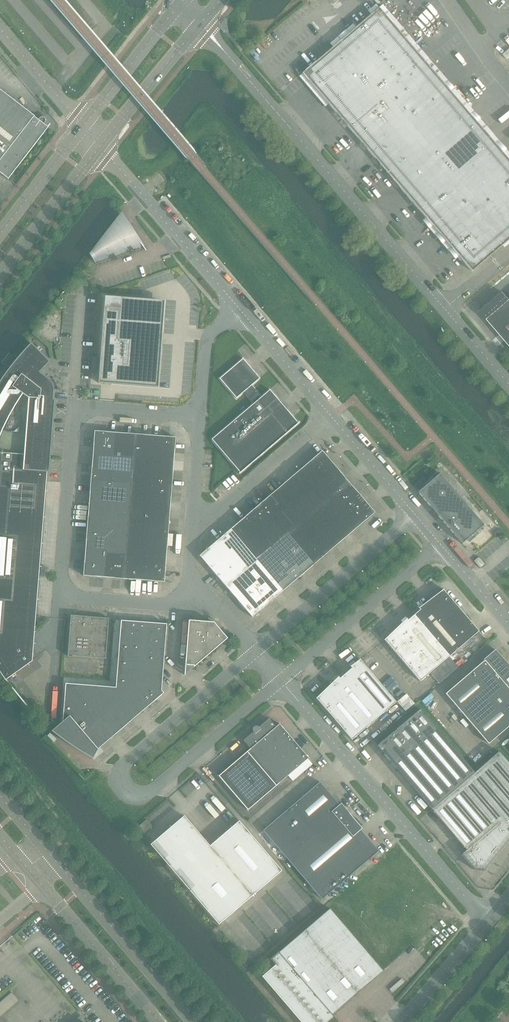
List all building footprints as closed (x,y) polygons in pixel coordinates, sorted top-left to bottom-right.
[(302,73),(329,104),(426,217),(459,256),(465,264),(472,271),(502,245),(508,239),(508,160),(436,74),(379,8),(356,27),(355,28),(333,47),(332,47),(302,73)] [(48,128),(48,127),(47,127),(44,124),(45,122),(45,120),(45,119),(44,117),(42,117),(40,117),(39,118),(38,120),(34,117),(34,116),(0,90),(0,173),(8,179),(48,128)] [(143,246),(122,217),(92,256),(96,262),(143,246)] [(480,312),(508,346),(508,300),(508,298),(503,292),(480,312)] [(104,296),(98,383),(158,387),(161,344),(157,344),(159,322),(160,322),(162,303),(149,302),(149,303),(146,302),(146,299),(104,296)] [(46,476),(47,472),(48,472),(54,399),(52,399),(53,390),(54,389),(55,387),(55,384),(54,382),(52,381),(50,380),(48,380),(39,372),(49,362),(31,343),(29,345),(18,357),(0,380),(1,381),(0,383),(0,673),(5,680),(6,681),(7,680),(6,680),(9,678),(24,666),(12,649),(34,633),(46,476)] [(298,423),(286,409),(269,390),(261,397),(251,385),(260,378),(243,358),(219,378),(236,398),(244,392),(254,403),(211,439),(239,472),(238,473),(239,474),(299,422),(298,423)] [(113,457),(115,433),(101,431),(94,431),(94,437),(92,456),(113,457)] [(133,459),(135,434),(115,433),(113,457),(133,459)] [(153,460),(154,441),(155,436),(135,434),(133,459),(153,460)] [(173,462),(175,444),(175,437),(169,437),(163,436),(162,441),(154,441),(153,460),(173,462)] [(311,500),(342,474),(322,451),(299,470),(291,477),(311,500)] [(131,482),(133,459),(113,457),(92,456),(90,479),(131,482)] [(171,486),(173,462),(153,460),(133,459),(131,482),(171,486)] [(440,473),(418,492),(432,508),(437,513),(436,514),(462,544),(484,525),(440,473)] [(374,512),(354,489),(342,474),(311,500),(343,539),(374,512)] [(280,526),(311,500),(291,477),(261,503),(280,526)] [(129,506),(131,482),(90,479),(89,503),(129,506)] [(170,510),(171,486),(131,482),(129,506),(170,510)] [(343,539),(311,500),(280,526),(287,534),(313,565),(343,539)] [(287,534),(280,526),(261,503),(260,502),(259,503),(260,503),(230,529),(256,560),(287,534)] [(127,531),(129,506),(89,503),(87,528),(127,531)] [(168,534),(170,510),(129,506),(127,531),(168,534)] [(126,555),(127,531),(87,528),(85,551),(106,553),(126,555)] [(496,537),(502,532),(499,528),(492,533),(496,537)] [(256,560),(230,529),(199,555),(225,586),(256,560)] [(166,559),(168,534),(127,531),(126,555),(146,557),(166,559)] [(313,565),(287,534),(256,560),(283,591),(313,565),(313,566),(314,565),(313,565)] [(104,577),(106,553),(85,551),(83,576),(104,577)] [(123,579),(126,555),(106,553),(104,577),(123,579)] [(143,580),(146,557),(126,555),(123,579),(143,580)] [(164,582),(166,559),(146,557),(143,580),(164,582)] [(485,564),(478,557),(474,561),(480,568),(485,564)] [(283,591),(256,560),(225,586),(252,617),(283,591)] [(479,631),(464,614),(443,590),(444,590),(443,589),(418,608),(419,610),(414,615),(449,656),(479,631)] [(109,619),(109,618),(70,615),(70,616),(67,656),(105,659),(109,619)] [(449,656),(414,615),(408,620),(406,618),(384,640),(420,681),(449,656)] [(98,749),(138,714),(161,695),(163,693),(161,690),(166,624),(121,620),(115,687),(65,683),(62,721),(51,730),(61,738),(69,744),(92,758),(93,757),(98,749)] [(185,675),(227,638),(213,622),(188,620),(184,675),(185,675)] [(495,650),(483,660),(484,661),(445,694),(470,723),(488,744),(508,726),(508,666),(495,650)] [(396,702),(360,660),(360,659),(350,666),(351,668),(347,672),(345,673),(381,715),(396,702)] [(381,715),(345,673),(340,678),(338,676),(315,698),(316,699),(316,698),(351,740),(381,715)] [(499,751),(474,773),(425,715),(420,709),(377,746),(404,778),(429,807),(466,850),(461,854),(474,868),(473,868),(473,869),(485,870),(485,869),(484,869),(508,839),(508,833),(506,830),(508,827),(508,764),(499,751)] [(276,786),(308,758),(279,724),(275,727),(268,718),(259,727),(257,726),(256,726),(254,726),(253,727),(252,729),(252,731),(253,732),(243,740),(250,748),(218,776),(247,810),(276,786)] [(319,782),(263,830),(294,867),(322,899),(378,851),(359,828),(362,825),(355,817),(352,820),(349,816),(349,812),(341,803),(339,805),(332,796),(319,782)] [(281,870),(254,838),(239,821),(209,846),(184,815),(170,827),(171,829),(165,834),(164,832),(158,838),(159,839),(158,841),(157,844),(157,847),(158,850),(169,863),(167,864),(218,924),(281,870)] [(383,971),(329,908),(270,959),(277,966),(273,970),(272,969),(267,974),(266,974),(263,976),(302,1021),(329,1021),(335,1018),(332,1014),(383,971)]
